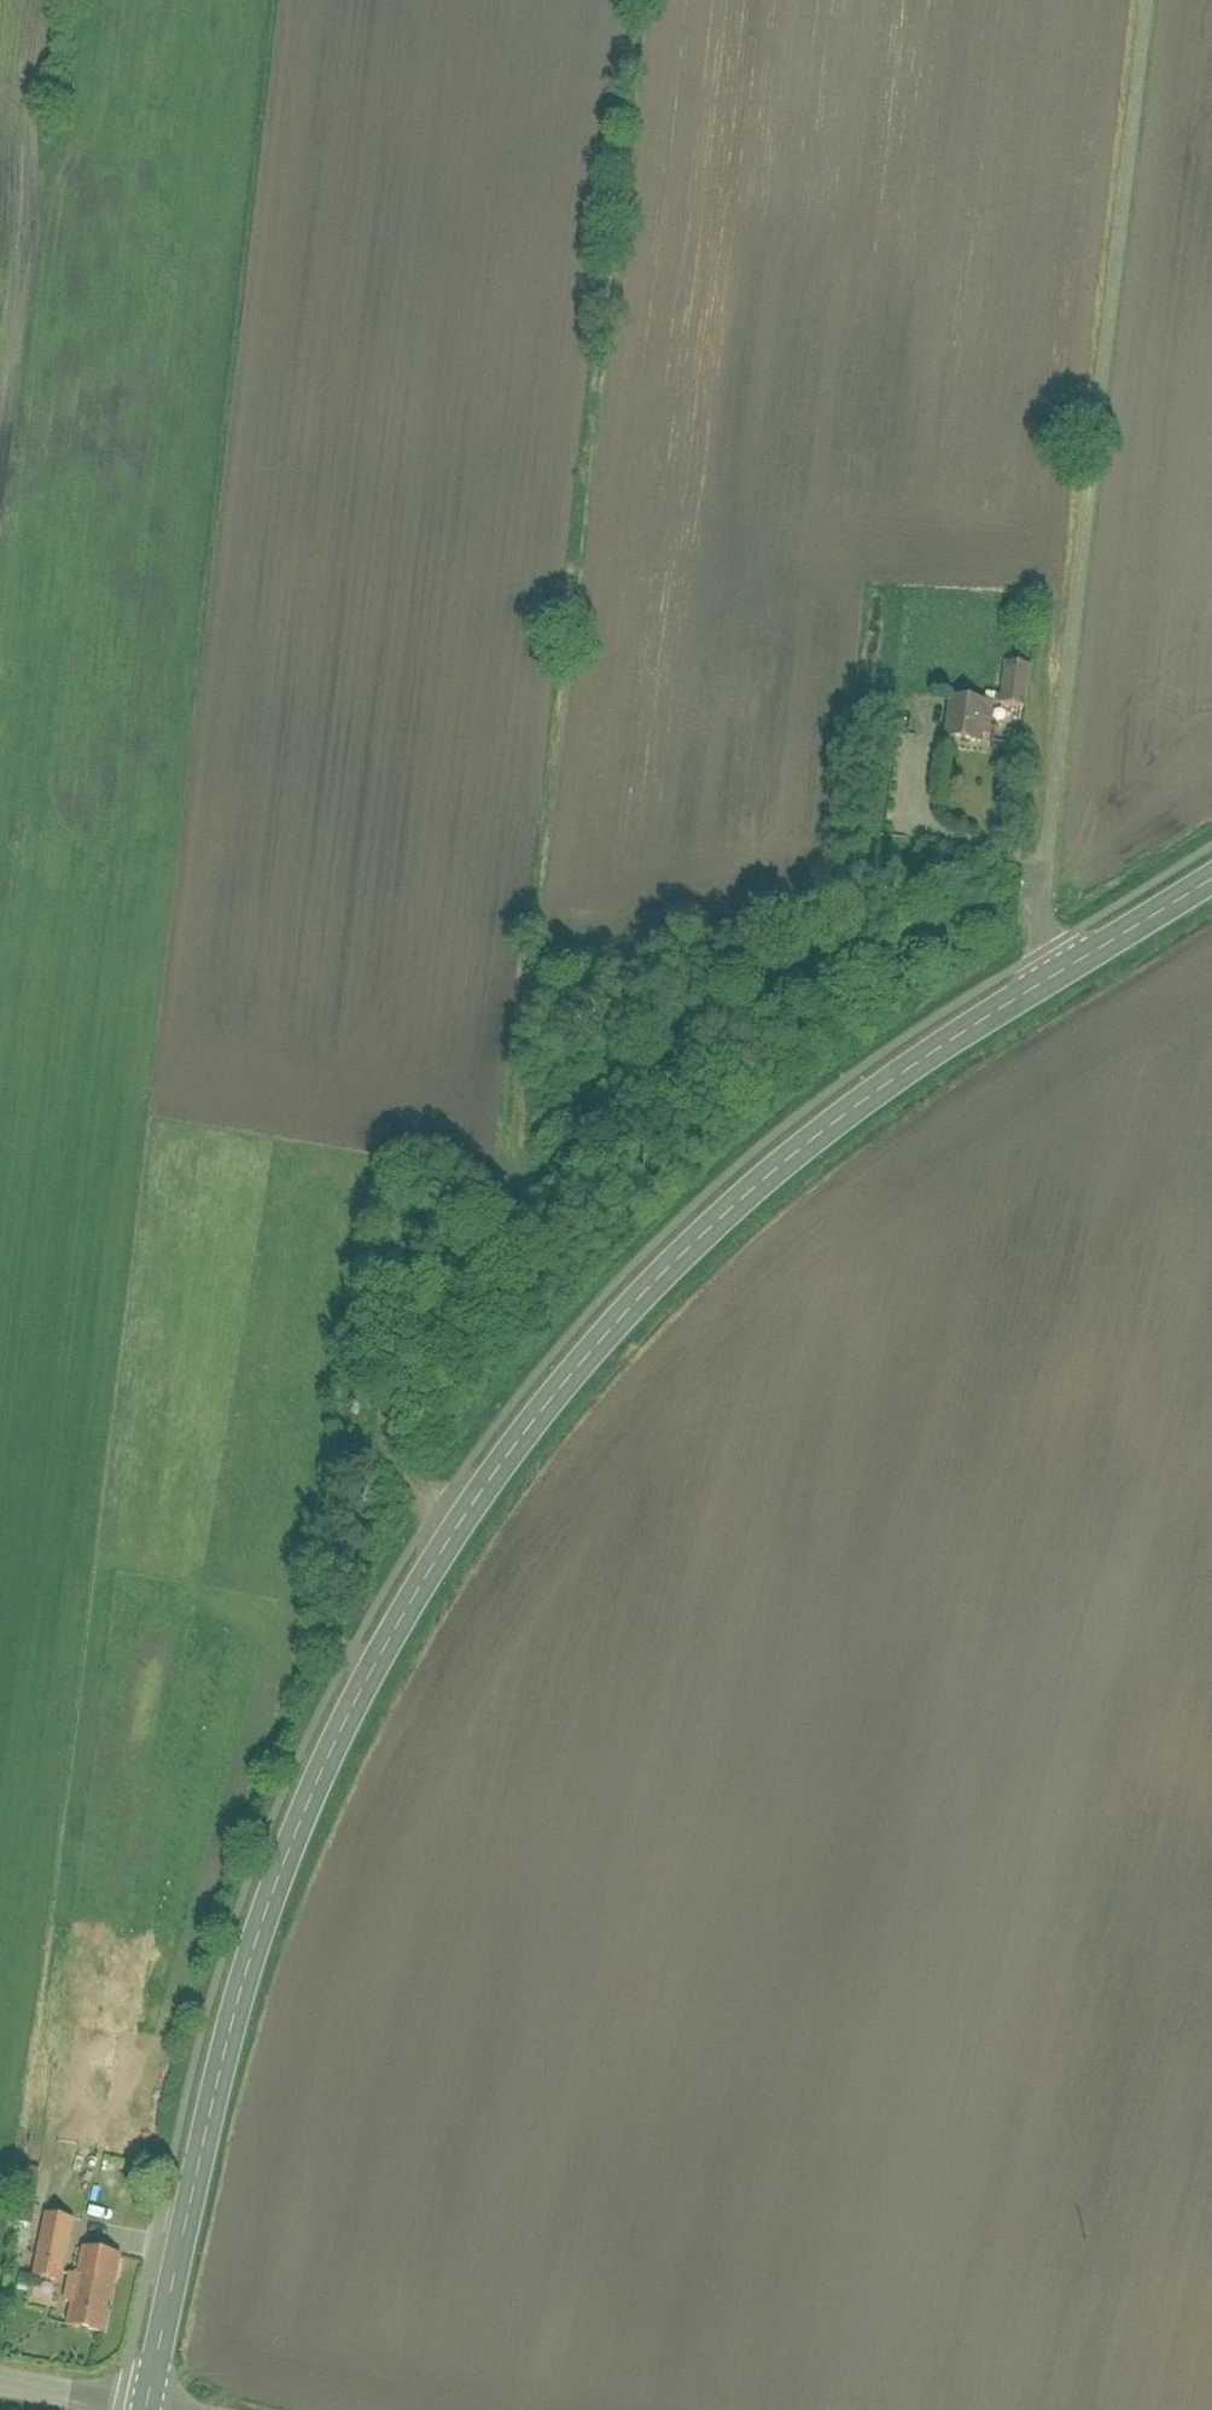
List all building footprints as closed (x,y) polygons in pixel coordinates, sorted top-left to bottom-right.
[(998,688),(950,688),(950,736),(1008,735),(1008,696),(1031,696),(1031,656),(998,656),(998,688)] [(77,2218),(47,2211),(34,2274),(64,2280),(77,2218)] [(123,2256),(86,2248),(81,2274),(71,2272),(65,2301),(73,2302),(69,2324),(107,2332),(123,2256)]
